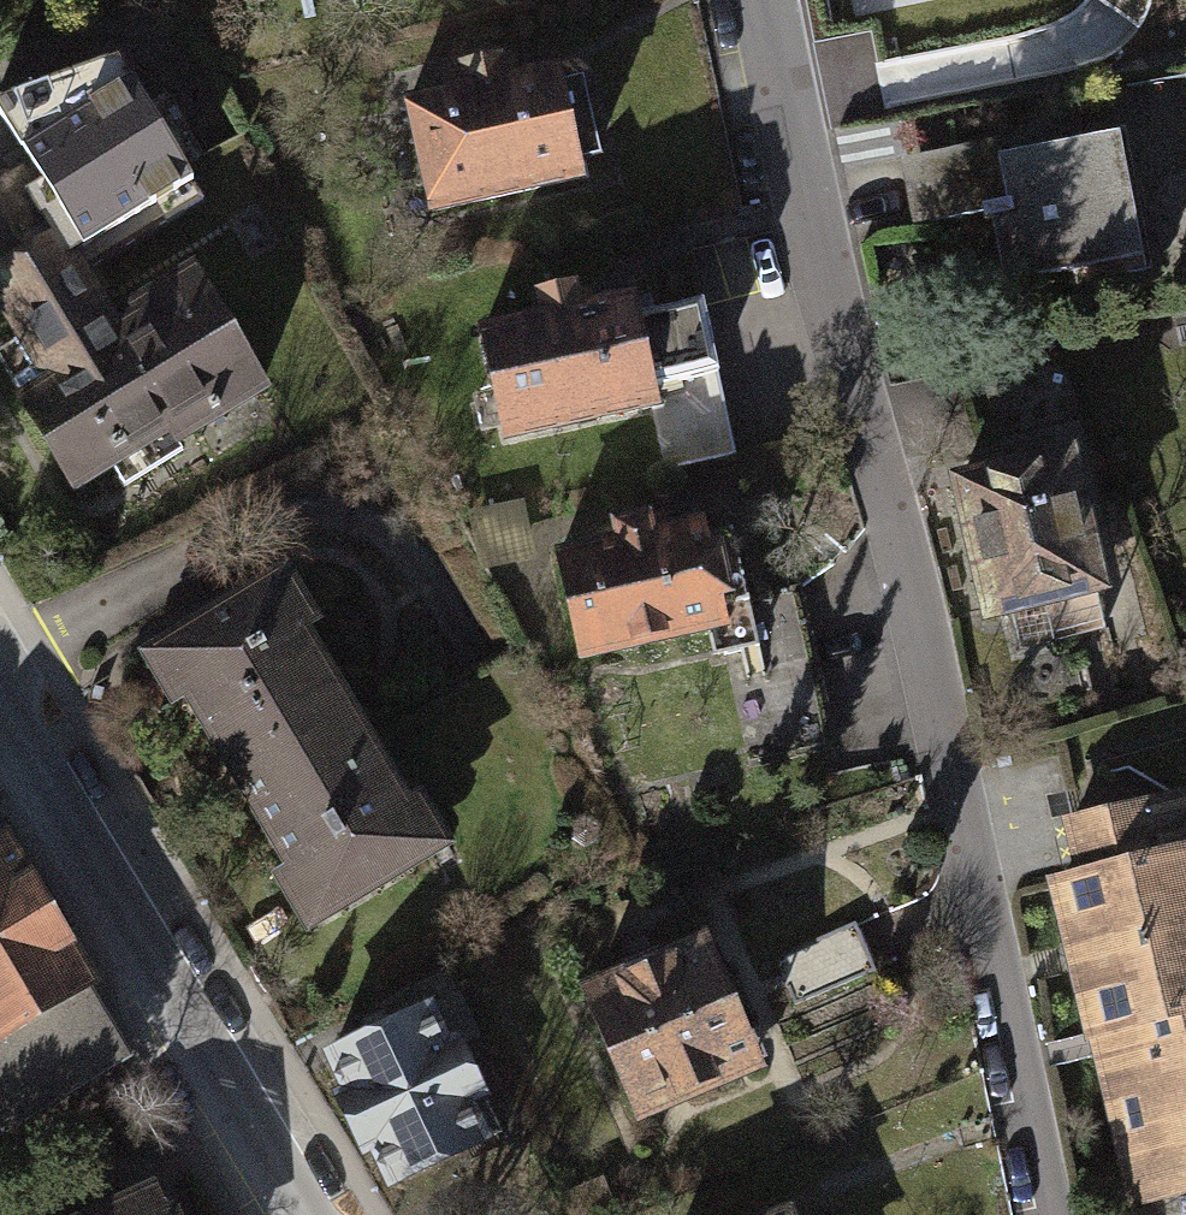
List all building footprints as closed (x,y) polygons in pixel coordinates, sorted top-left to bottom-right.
[(868,38),(916,32),(912,0),(863,0),(868,38)] [(0,212),(0,414),(54,510),(269,391),(203,272),(131,312),(95,249),(198,192),(122,54),(0,121),(0,131),(35,193),(0,212)] [(565,73),(420,103),(442,211),(588,181),(565,73)] [(1104,129),(991,158),(1026,290),(1138,261),(1104,129)] [(621,285),(472,324),(508,463),(657,425),(621,285)] [(1086,448),(955,474),(984,618),(1115,592),(1086,448)] [(722,513),(563,549),(588,660),(747,624),(722,513)] [(292,582),(150,662),(310,947),(452,867),(292,582)] [(1064,824),(1077,877),(1054,883),(1135,1209),(1185,1197),(1185,794),(1064,824)] [(0,858),(0,1134),(137,1064),(24,846),(0,858)] [(774,950),(790,1009),(882,983),(866,925),(774,950)] [(718,940),(591,986),(640,1121),(767,1075),(718,940)] [(446,1007),(334,1049),(387,1190),(499,1148),(446,1007)] [(165,1186),(93,1214),(177,1214),(165,1186)]
